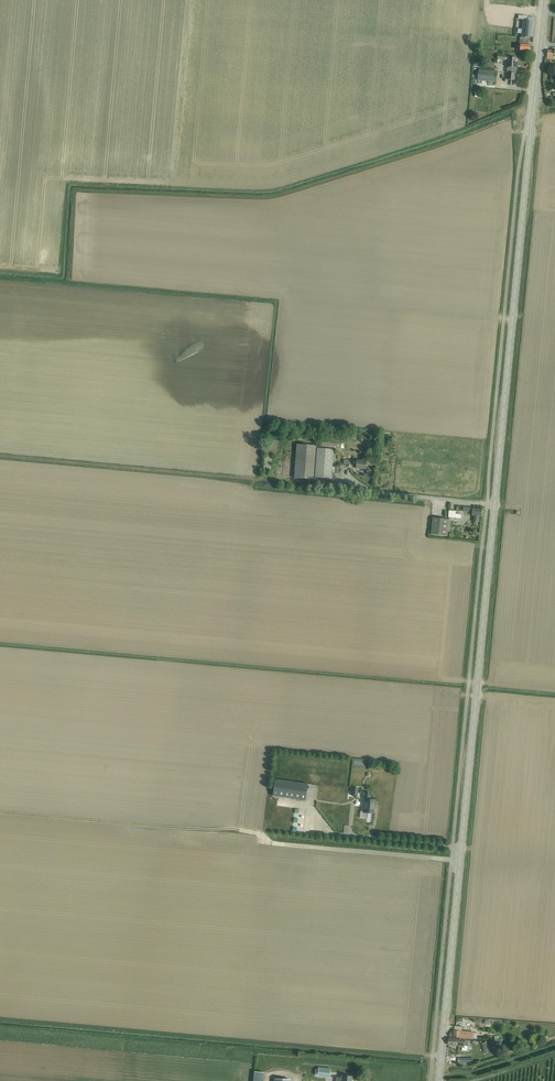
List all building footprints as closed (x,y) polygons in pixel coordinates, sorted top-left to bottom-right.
[(524,20),(522,38),(530,38),(532,21),(524,20)] [(520,41),(519,47),(521,47),(521,51),(529,52),(530,50),(530,49),(529,47),(530,45),(529,45),(530,38),(522,38),(520,37),(520,41)] [(508,67),(507,67),(507,73),(508,73),(507,80),(515,80),(516,74),(517,68),(518,59),(509,58),(509,56),(498,55),(498,60),(508,61),(508,67)] [(496,82),(497,71),(479,70),(478,81),(496,82)] [(334,451),(316,450),(316,446),(297,445),(294,478),(314,480),(314,477),(331,478),(334,451)] [(353,461),(352,465),(352,468),(365,469),(366,461),(356,461),(353,461)] [(482,509),(464,507),(463,512),(473,513),(472,516),(474,516),(474,522),(479,522),(480,517),(482,517),(482,509)] [(448,537),(450,520),(433,519),(431,535),(448,537)] [(305,801),(308,784),(275,780),(272,796),(305,801)] [(375,800),(370,799),(370,793),(364,792),(363,799),(365,799),(363,811),(361,811),(360,812),(359,818),(366,818),(367,817),(368,813),(374,814),(375,800)] [(473,1039),(474,1032),(465,1031),(454,1030),(454,1037),(464,1038),(472,1039),(473,1039)] [(468,1046),(464,1046),(465,1040),(459,1039),(449,1038),(448,1045),(459,1045),(459,1047),(463,1047),(463,1050),(467,1051),(468,1050),(468,1046)] [(490,1052),(487,1041),(481,1043),(485,1054),(490,1052)] [(330,1078),(331,1069),(319,1068),(318,1077),(330,1078)] [(254,1080),(263,1080),(263,1072),(255,1071),(254,1080)]
